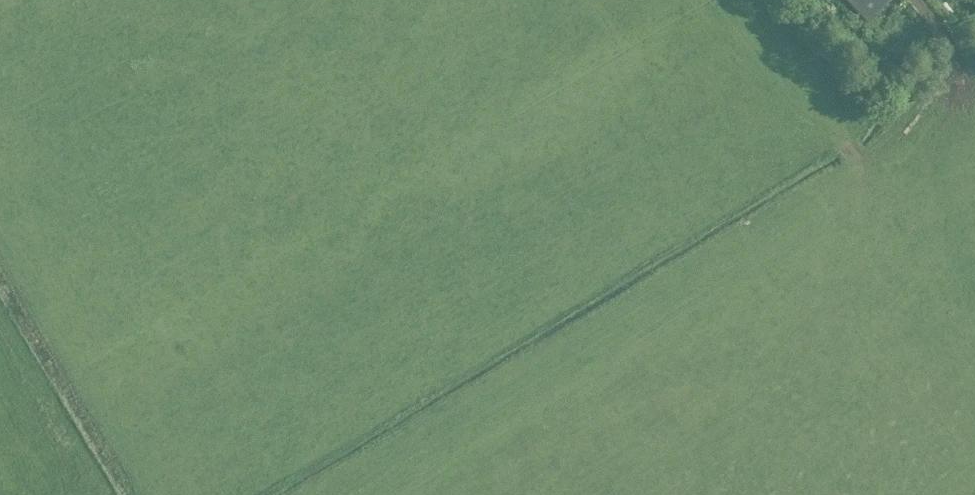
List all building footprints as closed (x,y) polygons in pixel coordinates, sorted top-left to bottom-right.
[(867,13),(881,0),(854,0),(867,13)]
